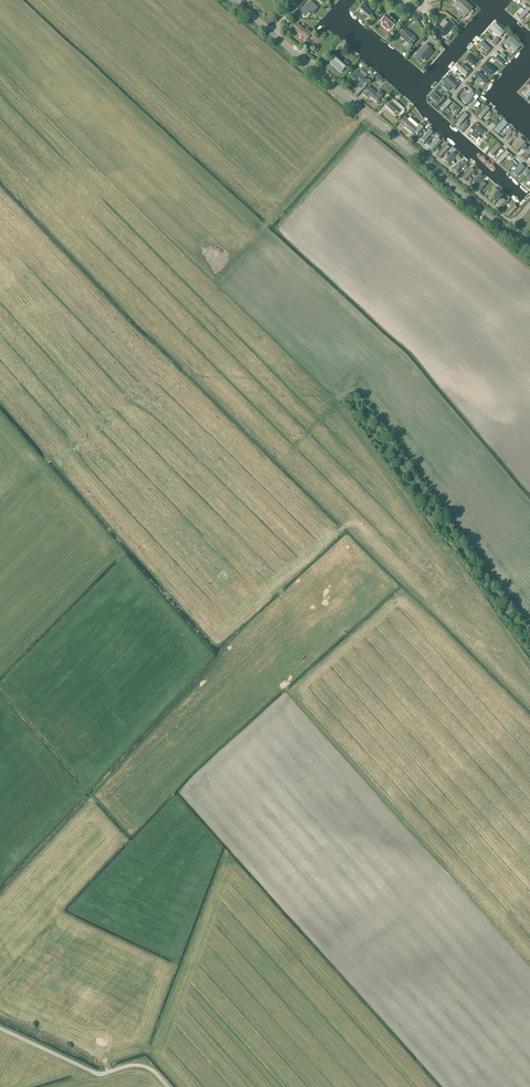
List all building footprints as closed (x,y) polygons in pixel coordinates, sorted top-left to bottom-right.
[(464,0),(454,0),(453,0),(457,4),(455,6),(464,14),(462,16),(464,18),(473,8),(464,0)] [(310,1),(300,13),(305,18),(315,6),(310,1)] [(366,3),(365,4),(360,9),(370,17),(372,18),(377,13),(366,3)] [(529,10),(527,8),(524,11),(521,8),(517,13),(520,16),(518,18),(520,21),(526,14),(527,15),(528,14),(527,13),(529,10)] [(384,14),(381,11),(375,18),(378,20),(384,14)] [(387,15),(382,21),(391,30),(397,23),(387,15)] [(437,21),(432,27),(444,36),(452,27),(443,19),(439,24),(437,21)] [(505,32),(494,23),(489,29),(499,38),(505,32)] [(305,31),(301,27),(297,24),(293,29),(297,32),(306,40),(312,34),(306,29),(305,31)] [(408,44),(409,42),(412,45),(416,40),(414,38),(415,37),(408,31),(407,31),(405,30),(401,35),(403,36),(401,38),(408,44)] [(520,46),(510,37),(503,44),(508,49),(510,46),(516,51),(520,46)] [(491,49),(482,41),(479,45),(482,48),(481,50),(486,54),(491,49)] [(425,45),(417,54),(414,57),(419,62),(422,58),(426,61),(434,52),(430,49),(432,47),(429,45),(427,47),(425,45)] [(471,54),(466,58),(473,65),(478,60),(471,54)] [(336,56),(330,62),(342,72),(347,66),(336,56)] [(502,66),(505,62),(498,56),(495,59),(502,66)] [(496,70),(487,62),(482,68),(490,76),(496,70)] [(468,73),(458,64),(455,67),(465,76),(468,73)] [(361,87),(362,85),(365,88),(370,81),(368,79),(366,80),(357,72),(349,81),(353,84),(356,80),(360,83),(358,85),(361,87)] [(488,81),(479,72),(476,75),(485,84),(488,81)] [(382,78),(378,74),(374,79),(378,82),(379,81),(381,84),(384,80),(381,78),(382,78)] [(458,85),(448,76),(444,80),(454,89),(458,85)] [(369,96),(377,103),(381,98),(381,97),(383,96),(382,93),(381,92),(378,92),(377,94),(369,86),(364,91),(365,92),(363,94),(368,98),(369,96)] [(475,94),(471,91),(462,101),(466,105),(475,94)] [(441,99),(433,92),(429,97),(435,102),(433,104),(437,107),(445,98),(443,96),(441,99)] [(451,102),(448,99),(440,108),(443,111),(451,102)] [(397,116),(398,114),(401,116),(404,112),(404,109),(394,100),(392,103),(389,101),(385,106),(397,116)] [(478,102),(475,100),(469,108),(471,110),(478,102)] [(489,109),(486,106),(478,116),(481,118),(489,109)] [(468,115),(465,113),(456,122),(460,125),(468,115)] [(405,127),(412,133),(414,131),(417,134),(423,128),(419,125),(418,126),(410,118),(408,119),(404,116),(398,123),(404,128),(405,127)] [(508,124),(503,120),(494,131),(498,135),(508,124)] [(484,131),(478,126),(470,135),(477,140),(484,131)] [(433,132),(431,129),(421,141),(424,143),(433,132)] [(525,142),(519,137),(511,146),(517,151),(525,142)] [(437,138),(429,147),(432,150),(440,141),(437,138)] [(501,146),(497,143),(488,153),(492,156),(501,146)] [(449,147),(445,144),(437,154),(440,157),(449,147)] [(509,153),(506,151),(497,161),(500,163),(509,153)] [(455,155),(452,152),(445,161),(448,164),(455,155)] [(464,163),(462,161),(454,169),(457,172),(464,163)] [(525,167),(521,163),(512,173),(517,177),(525,167)] [(474,171),(470,168),(462,177),(466,180),(474,171)] [(483,177),(479,174),(471,182),(475,186),(483,177)] [(499,192),(495,188),(487,198),(491,201),(499,192)] [(506,201),(502,198),(496,205),(499,208),(506,201)] [(517,208),(513,204),(505,213),(508,217),(517,208)]
